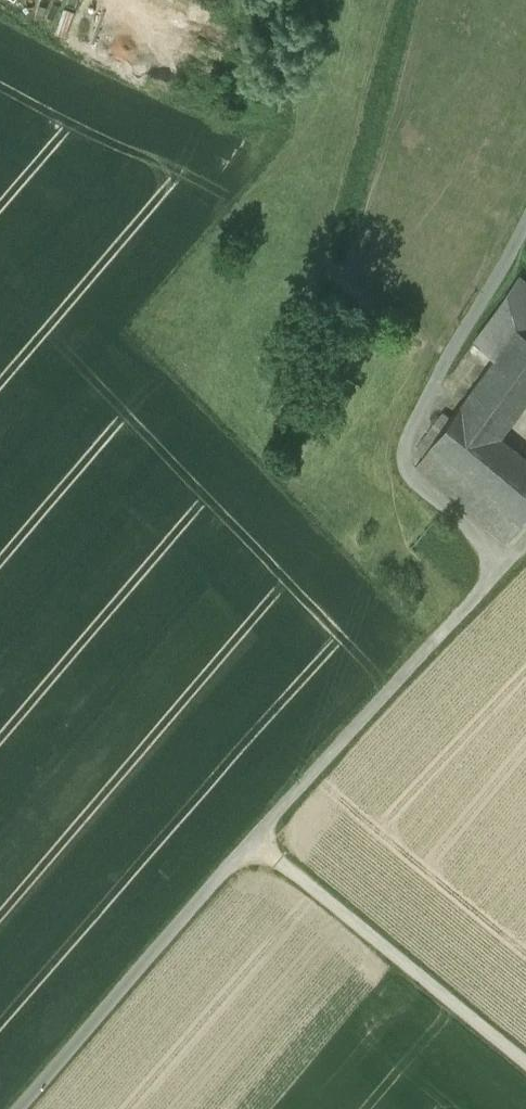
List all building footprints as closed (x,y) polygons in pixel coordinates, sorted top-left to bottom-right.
[(10,13),(17,15),(22,0),(14,0),(10,13)] [(18,16),(29,20),(35,0),(24,0),(18,16)] [(461,406),(501,440),(525,405),(525,285),(519,280),(473,344),(493,361),(461,406)] [(525,521),(525,461),(501,440),(461,406),(451,420),(430,449),(522,526),(525,521)] [(415,454),(422,459),(430,449),(451,420),(443,414),(415,454)]
